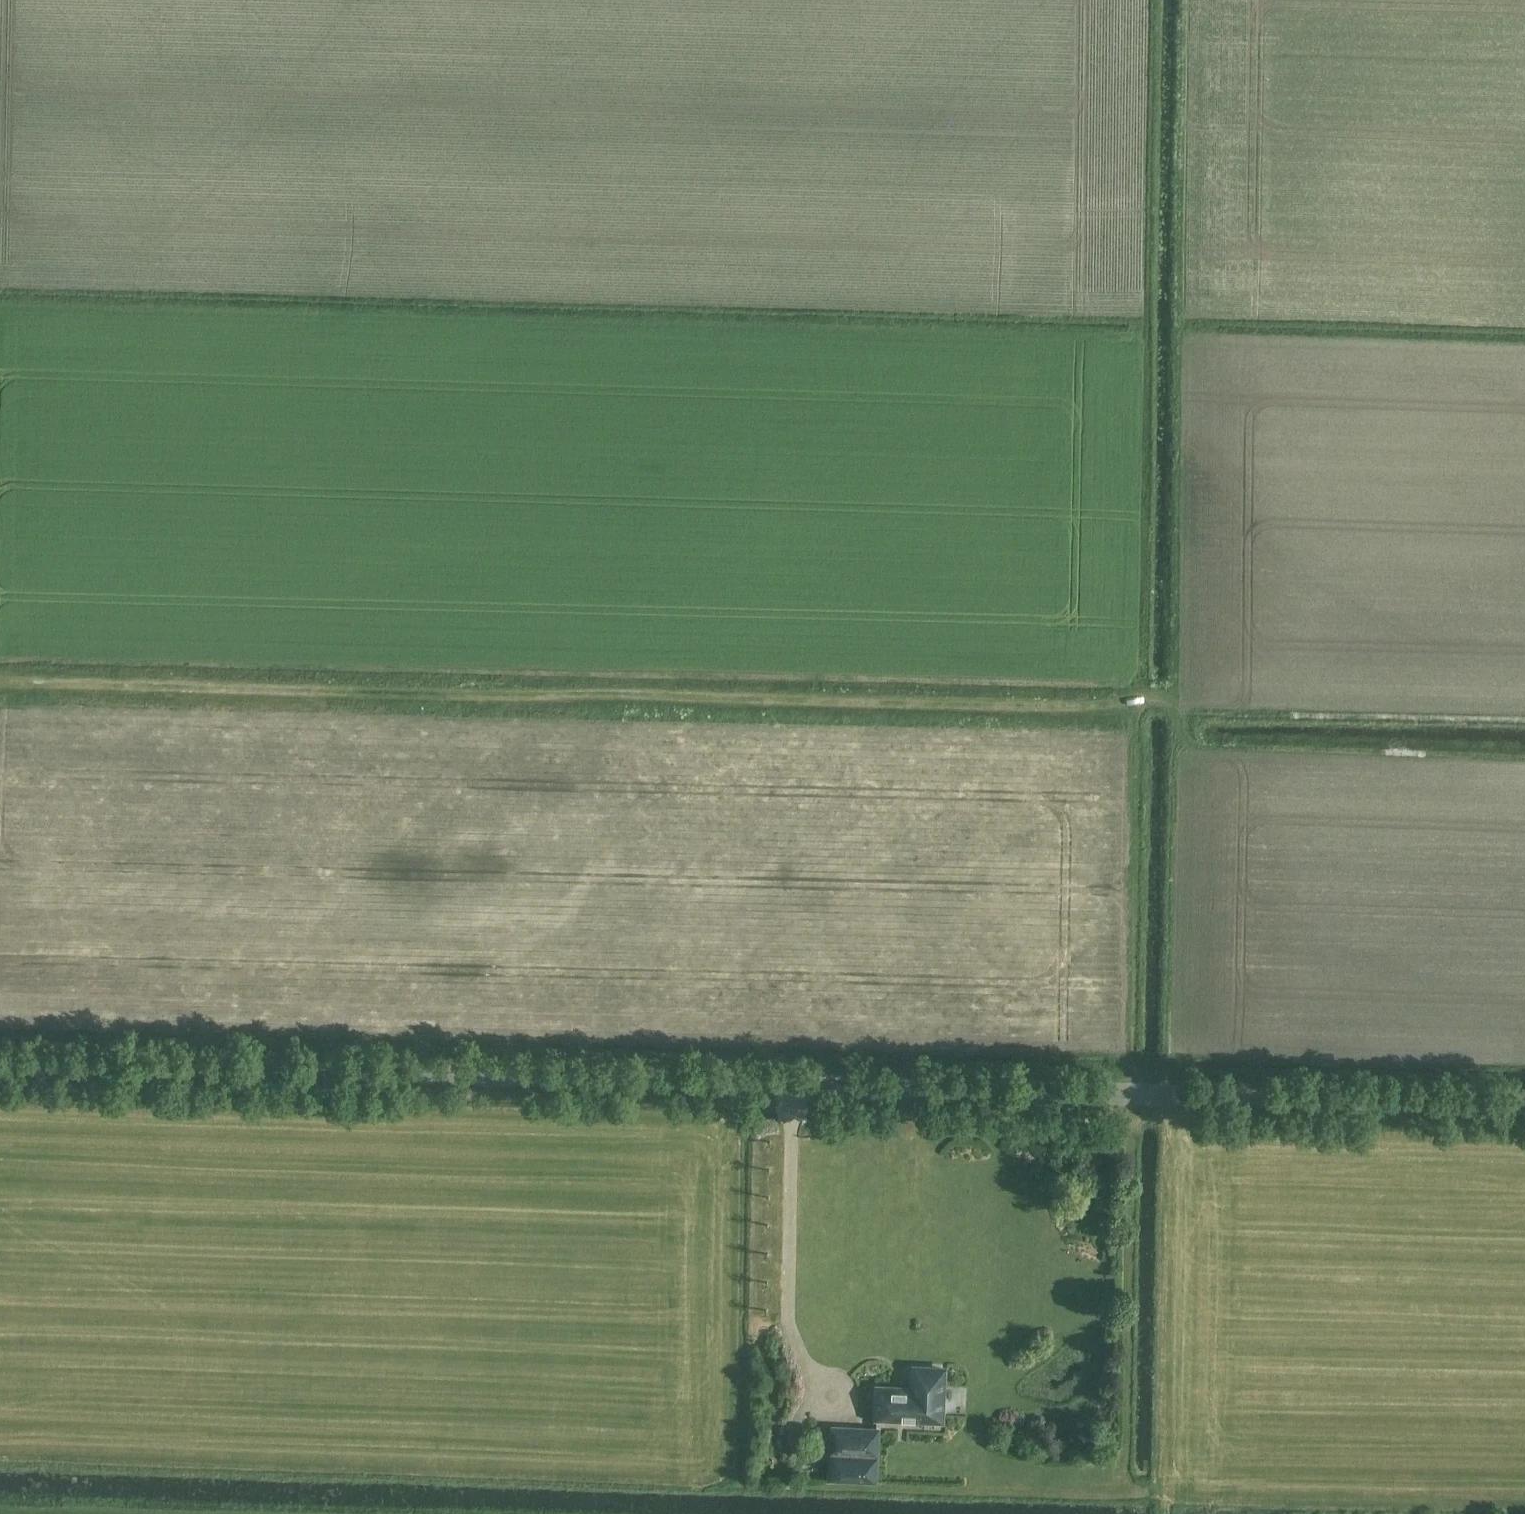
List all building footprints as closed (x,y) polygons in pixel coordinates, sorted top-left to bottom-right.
[(944,1369),(915,1367),(914,1389),(878,1387),(877,1416),(942,1419),(944,1369)] [(877,1430),(833,1427),(831,1477),(875,1479),(877,1430)]
